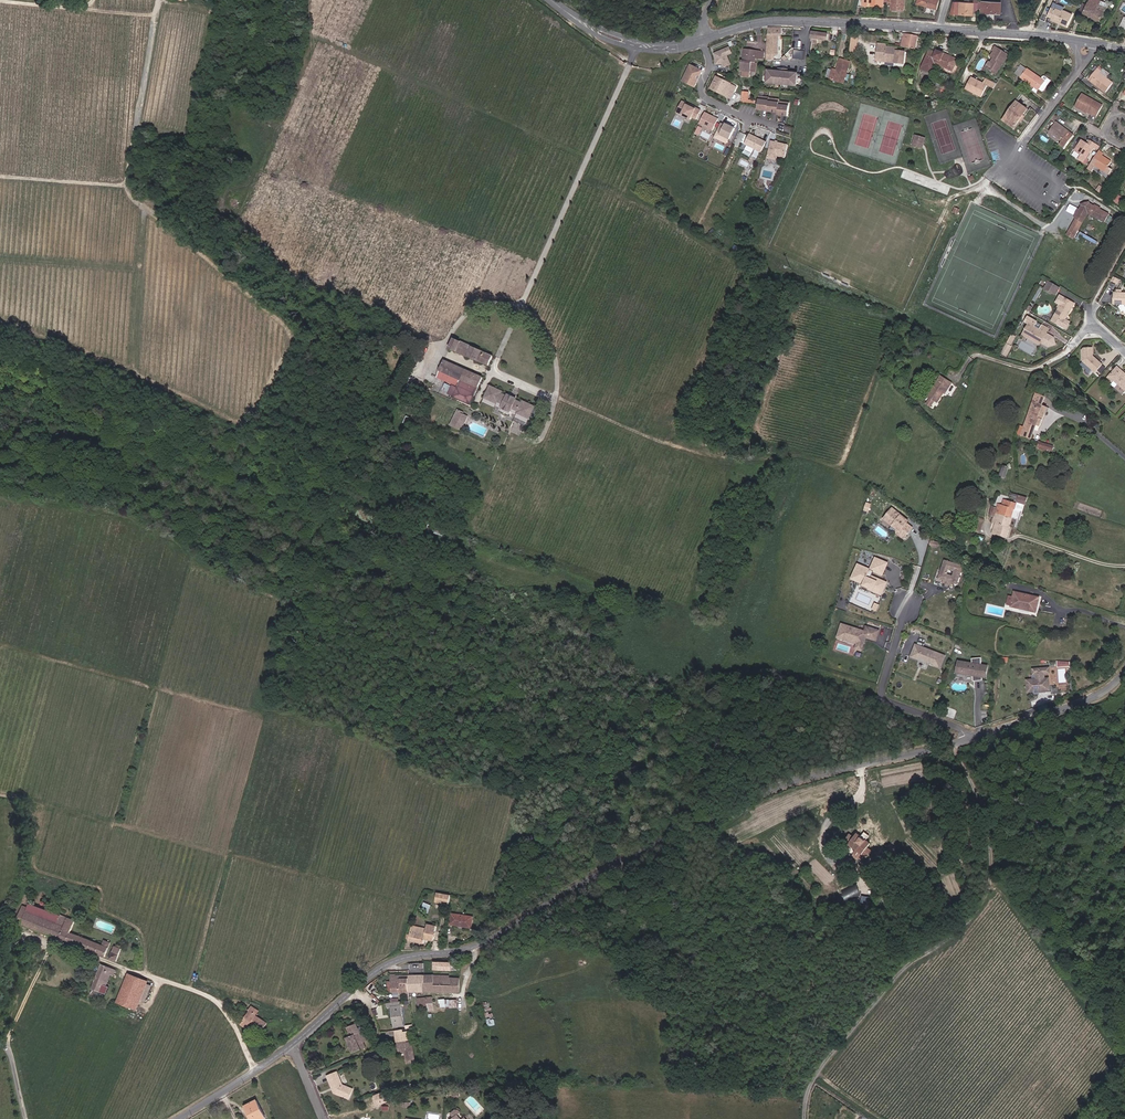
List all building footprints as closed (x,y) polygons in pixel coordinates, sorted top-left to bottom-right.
[(922,5),(937,9),(939,0),(923,0),(922,5)] [(1103,0),(1089,0),(1083,13),(1100,20),(1106,7),(1100,5),(1102,0),(1103,1),(1103,0)] [(903,2),(887,1),(887,4),(887,7),(891,7),(891,12),(902,13),(903,2)] [(978,5),(978,11),(982,11),(982,16),(1001,15),(1001,4),(978,3),(978,5)] [(978,11),(978,5),(954,5),(951,18),(973,17),(972,14),(978,14),(978,11)] [(1066,27),(1072,15),(1062,11),(1060,12),(1055,9),(1054,10),(1050,8),(1047,17),(1051,19),(1057,21),(1059,21),(1061,21),(1060,25),(1066,27)] [(782,35),(782,28),(772,27),(768,28),(767,55),(777,55),(778,35),(782,35)] [(813,32),(811,43),(818,43),(819,39),(827,40),(828,33),(813,32)] [(917,35),(905,33),(902,47),(916,49),(917,35)] [(888,61),(890,48),(887,48),(887,46),(879,45),(878,61),(886,62),(886,61),(888,61)] [(728,47),(713,53),(714,65),(722,65),(723,68),(731,65),(726,55),(731,53),(728,47)] [(989,72),(1003,52),(995,47),(991,52),(993,53),(990,57),(992,59),(990,62),(989,62),(987,65),(988,66),(985,69),(989,72)] [(897,49),(890,48),(888,61),(897,62),(897,63),(905,63),(906,52),(896,51),(897,49)] [(752,61),(754,62),(754,58),(762,59),(762,50),(744,49),(743,61),(741,60),(740,70),(742,71),(742,77),(751,78),(751,71),(752,61)] [(928,68),(935,52),(930,50),(923,66),(928,68)] [(937,53),(935,52),(928,68),(932,69),(935,63),(954,71),(958,62),(950,59),(951,56),(941,51),(940,52),(937,51),(937,53)] [(1010,56),(1003,52),(989,72),(997,77),(1010,56)] [(847,68),(848,63),(838,60),(835,71),(831,70),(828,80),(836,83),(843,85),(848,68),(847,68)] [(702,70),(688,64),(680,81),(693,87),(702,70)] [(1023,78),(1029,69),(1023,64),(1017,74),(1023,78)] [(1102,71),(1098,68),(1089,78),(1106,92),(1113,83),(1100,73),(1102,71)] [(797,73),(765,69),(764,84),(795,87),(797,73)] [(1047,82),(1043,79),(1029,69),(1023,78),(1041,91),(1041,90),(1047,82)] [(1045,92),(1053,81),(1046,76),(1045,76),(1043,79),(1047,82),(1041,90),(1044,92),(1045,92)] [(732,99),(733,85),(715,77),(709,88),(732,99)] [(964,91),(974,96),(982,84),(971,79),(964,91)] [(982,84),(974,96),(981,100),(988,88),(993,91),(997,85),(985,79),(982,84)] [(1077,107),(1087,112),(1088,110),(1096,115),(1102,104),(1084,94),(1082,93),(1075,106),(1077,107)] [(756,110),(766,111),(767,98),(768,97),(758,96),(756,110)] [(778,100),(767,98),(766,111),(766,112),(776,114),(778,101),(778,100)] [(700,110),(681,100),(676,111),(695,120),(700,110)] [(789,102),(778,101),(776,114),(776,115),(787,117),(789,102)] [(1006,118),(1017,126),(1028,110),(1017,103),(1006,118)] [(718,118),(704,112),(698,124),(712,131),(718,118)] [(728,117),(726,122),(733,126),(735,121),(728,117)] [(1017,126),(1006,118),(1004,121),(1015,129),(1017,126)] [(735,128),(722,121),(714,138),(727,144),(735,128)] [(1060,122),(1052,131),(1065,141),(1063,143),(1068,146),(1077,134),(1060,122)] [(765,141),(749,133),(744,144),(760,152),(765,141)] [(916,136),(913,145),(922,147),(923,145),(925,138),(916,136)] [(1095,147),(1097,148),(1100,143),(1094,140),(1091,144),(1083,139),(1076,150),(1082,153),(1080,158),(1085,161),(1088,157),(1095,147)] [(787,144),(770,140),(766,158),(783,162),(787,144)] [(1104,152),(1100,149),(1100,150),(1088,168),(1093,171),(1097,165),(1106,170),(1109,165),(1112,161),(1103,155),(1104,152)] [(1082,153),(1076,150),(1073,154),(1079,159),(1080,158),(1082,153)] [(1085,210),(1102,219),(1107,212),(1097,207),(1097,208),(1092,206),(1092,204),(1089,203),(1088,204),(1086,202),(1081,203),(1079,207),(1077,206),(1071,216),(1073,217),(1065,233),(1071,237),(1085,210)] [(1047,291),(1051,283),(1046,281),(1042,288),(1047,291)] [(1053,294),(1057,287),(1051,283),(1047,291),(1053,294)] [(1113,302),(1118,302),(1118,304),(1119,304),(1124,304),(1124,305),(1124,294),(1113,293),(1113,302)] [(1068,312),(1072,304),(1062,298),(1059,305),(1054,314),(1057,316),(1057,320),(1055,324),(1064,329),(1068,322),(1063,320),(1066,315),(1065,314),(1066,312),(1068,312)] [(1038,342),(1041,344),(1049,330),(1040,325),(1039,328),(1029,323),(1023,336),(1027,338),(1034,342),(1035,343),(1038,342)] [(488,366),(492,356),(454,339),(449,348),(488,366)] [(1090,358),(1091,357),(1091,348),(1084,348),(1081,351),(1082,362),(1082,363),(1094,373),(1101,365),(1093,359),(1092,360),(1090,358)] [(483,378),(444,361),(436,377),(457,387),(452,397),(471,405),(483,378)] [(1124,379),(1122,377),(1123,376),(1116,370),(1107,380),(1111,385),(1113,384),(1124,394),(1124,393),(1124,377),(1124,379)] [(937,403),(947,387),(948,388),(952,383),(941,376),(927,396),(937,403)] [(516,400),(508,396),(507,396),(501,394),(502,392),(490,386),(484,399),(497,404),(498,402),(503,405),(502,408),(511,412),(512,409),(518,411),(517,413),(530,419),(536,406),(523,401),(522,403),(516,400)] [(1035,393),(1032,400),(1040,403),(1042,395),(1035,393)] [(930,407),(934,401),(929,398),(925,404),(930,407)] [(1040,403),(1032,400),(1025,421),(1035,425),(1040,426),(1046,410),(1048,410),(1049,406),(1040,403)] [(463,430),(469,413),(456,409),(451,426),(463,430)] [(1026,431),(1033,433),(1035,425),(1025,421),(1021,434),(1024,436),(1026,431)] [(1008,467),(1003,465),(999,476),(1005,478),(1008,467)] [(998,506),(997,509),(995,515),(1010,519),(1014,510),(1022,513),(1027,498),(1010,493),(1009,498),(1017,500),(1016,504),(1004,501),(1002,507),(998,506)] [(909,519),(892,507),(884,518),(900,530),(899,532),(905,537),(914,526),(907,522),(909,519)] [(995,515),(997,509),(993,508),(990,515),(994,516),(993,523),(997,524),(994,532),(995,534),(1007,538),(1010,527),(1009,527),(1010,519),(995,515)] [(881,574),(886,561),(875,557),(870,568),(858,563),(852,576),(870,584),(869,587),(882,592),(886,581),(871,575),(873,570),(881,574)] [(957,582),(963,564),(945,559),(942,569),(939,576),(946,578),(947,578),(950,579),(952,580),(957,582)] [(1063,565),(1060,573),(1068,575),(1070,567),(1063,565)] [(946,578),(939,576),(942,569),(938,568),(934,579),(943,582),(944,580),(951,583),(952,580),(950,579),(947,578),(946,578)] [(882,592),(869,587),(870,584),(852,576),(851,578),(864,583),(862,588),(867,590),(868,588),(881,594),(882,592)] [(1009,608),(1018,609),(1019,607),(1029,609),(1028,612),(1035,614),(1037,599),(1013,592),(1012,598),(1010,606),(1009,608)] [(876,635),(879,625),(866,621),(865,625),(842,618),(838,630),(849,633),(849,632),(858,635),(856,641),(858,643),(862,645),(865,634),(864,634),(865,631),(876,635)] [(944,655),(915,643),(910,655),(918,658),(918,657),(932,663),(932,664),(939,667),(944,655)] [(988,675),(989,667),(983,665),(982,658),(973,659),(974,664),(960,661),(959,666),(964,667),(963,674),(958,673),(957,677),(965,678),(965,682),(984,681),(984,675),(988,675)] [(1045,686),(1044,674),(1050,674),(1049,668),(1033,670),(1034,675),(1036,675),(1037,680),(1027,680),(1028,693),(1034,692),(1034,694),(1052,693),(1051,689),(1050,689),(1049,686),(1045,686)] [(865,833),(861,838),(860,839),(863,842),(866,841),(869,836),(865,833)] [(869,842),(866,841),(863,842),(860,839),(861,838),(856,836),(854,839),(850,836),(847,841),(848,846),(855,851),(856,852),(854,855),(857,856),(859,854),(864,858),(868,857),(872,852),(867,849),(869,846),(869,842)] [(447,894),(439,892),(437,901),(445,903),(447,894)] [(63,926),(66,918),(29,904),(28,909),(24,907),(22,910),(63,926)] [(428,913),(431,906),(425,904),(422,911),(428,913)] [(22,924),(58,938),(63,926),(22,910),(18,921),(23,923),(22,924)] [(455,915),(453,926),(474,929),(476,919),(455,915)] [(70,933),(75,921),(66,918),(63,926),(58,938),(97,953),(106,957),(111,943),(105,941),(103,946),(70,933)] [(425,941),(433,943),(437,929),(435,928),(434,931),(428,930),(412,926),(410,935),(409,934),(407,939),(409,939),(409,940),(425,944),(425,941)] [(111,958),(118,961),(122,949),(116,946),(111,958)] [(103,995),(111,976),(113,977),(116,970),(101,964),(91,990),(103,995)] [(423,964),(410,964),(410,974),(423,974),(423,964)] [(137,1009),(148,982),(129,975),(119,1001),(137,1009)] [(408,993),(408,977),(395,977),(395,979),(390,979),(390,983),(390,993),(408,993)] [(423,993),(423,977),(408,977),(408,993),(423,993)] [(423,977),(423,993),(460,993),(460,979),(457,978),(457,980),(434,980),(434,977),(423,977)] [(424,999),(425,1007),(426,1013),(433,1012),(432,998),(424,999)] [(445,1000),(445,999),(439,999),(439,1009),(457,1007),(456,999),(445,1000)] [(399,1018),(403,1017),(401,1002),(398,1002),(390,1003),(386,1004),(387,1009),(392,1008),(394,1024),(400,1023),(399,1018)] [(241,1022),(243,1024),(248,1027),(251,1022),(263,1030),(268,1022),(257,1014),(260,1010),(253,1005),(243,1020),(241,1022)] [(370,1043),(366,1034),(361,1037),(357,1027),(352,1029),(355,1037),(352,1038),(347,1040),(353,1056),(362,1052),(362,1051),(366,1050),(364,1045),(370,1043)] [(395,1031),(390,1031),(390,1036),(395,1036),(395,1042),(396,1042),(400,1042),(400,1045),(397,1045),(398,1053),(404,1053),(406,1064),(414,1063),(412,1043),(405,1044),(405,1041),(408,1041),(407,1033),(410,1032),(410,1030),(395,1031)] [(354,1091),(343,1087),(339,1074),(328,1079),(335,1096),(350,1102),(354,1091)] [(244,1105),(251,1118),(260,1118),(264,1117),(256,1099),(244,1105)]
